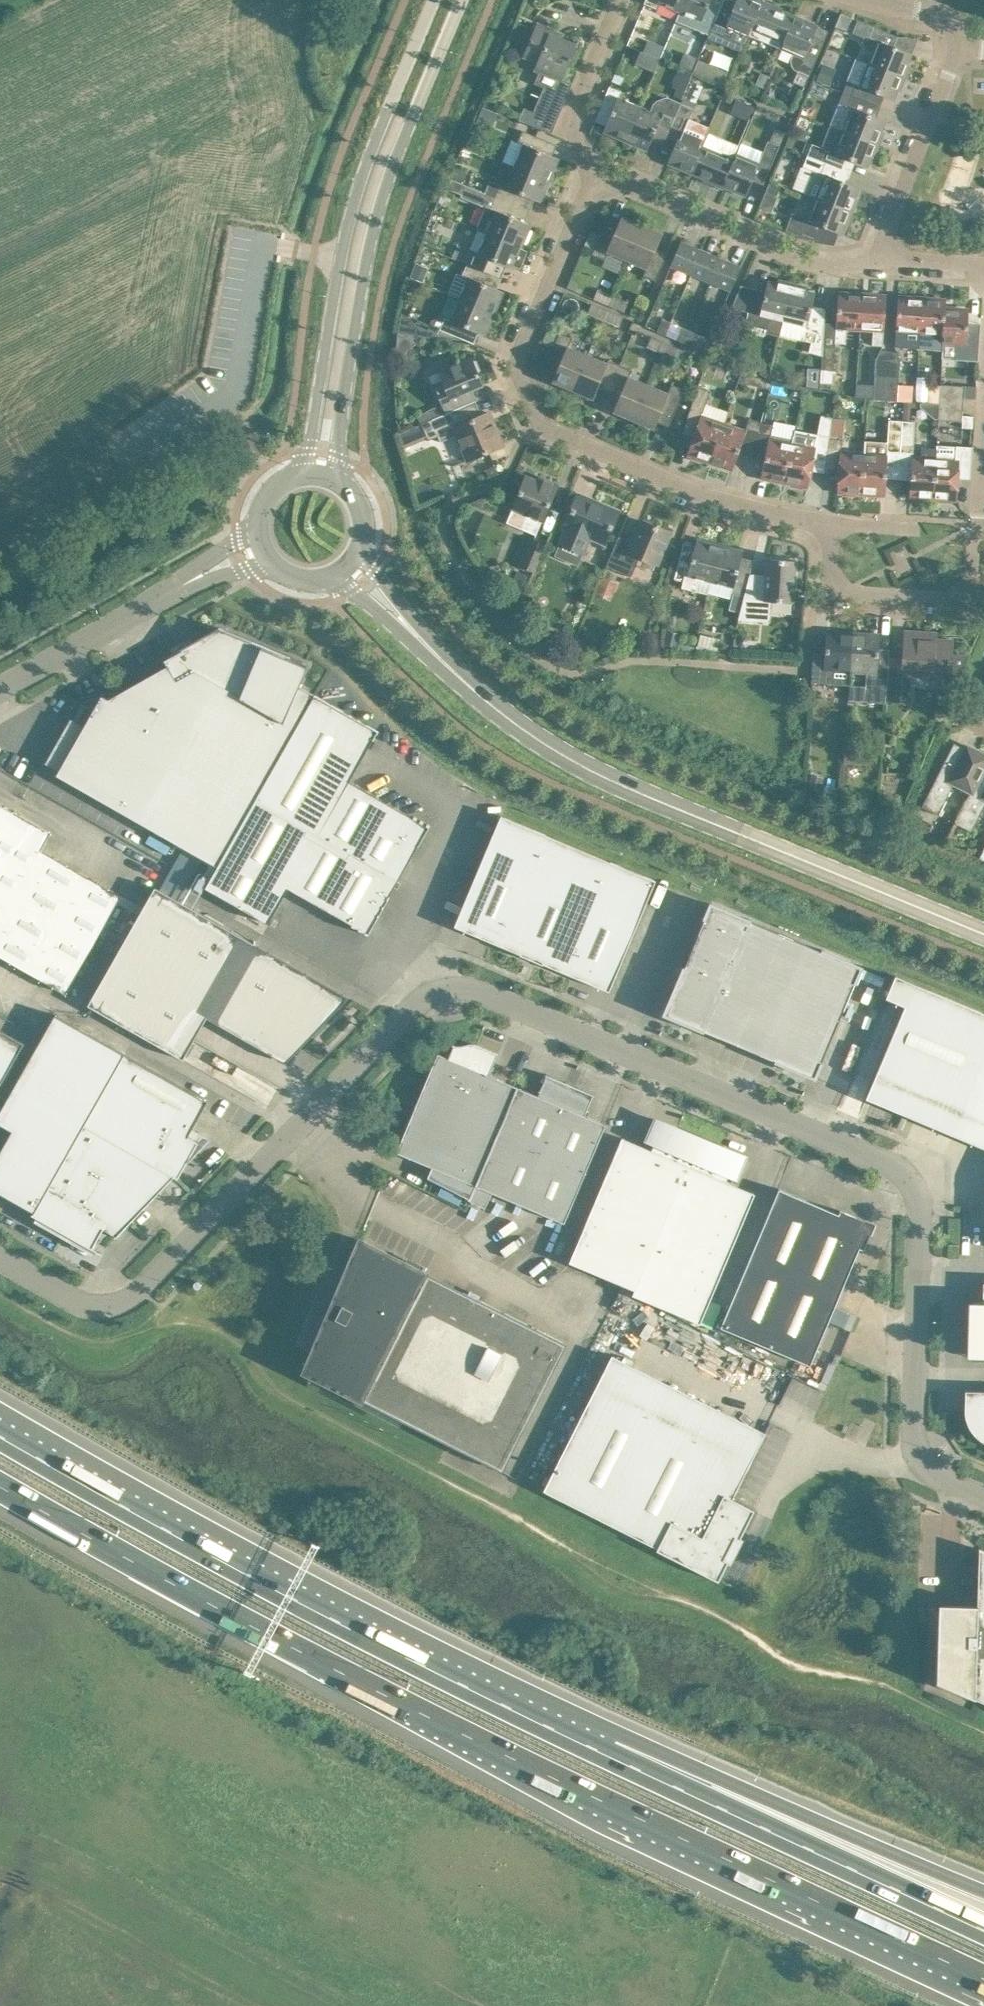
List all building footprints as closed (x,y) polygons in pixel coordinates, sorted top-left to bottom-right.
[(644,4),(656,9),(659,3),(680,12),(685,0),(645,0),(644,4)] [(680,12),(676,21),(709,35),(713,25),(716,17),(705,12),(710,0),(685,0),(680,12)] [(758,0),(737,0),(734,5),(724,29),(713,25),(709,35),(707,38),(741,52),(751,29),(750,29),(762,2),(761,1),(758,0)] [(782,8),(762,0),(761,1),(762,2),(750,29),(751,29),(783,43),(784,43),(795,16),(782,10),(782,8)] [(841,14),(837,24),(844,27),(848,17),(841,14)] [(817,25),(795,16),(784,43),(783,43),(781,49),(793,54),(791,58),(790,61),(791,66),(794,69),(797,71),(809,76),(824,40),(813,35),(817,25)] [(857,20),(852,33),(863,37),(862,41),(866,49),(873,52),(868,63),(905,78),(910,65),(908,64),(912,55),(893,47),(897,36),(857,20)] [(520,120),(533,126),(551,133),(568,94),(563,92),(567,81),(561,79),(575,45),(551,35),(553,30),(538,24),(524,56),(542,64),(535,82),(544,86),(533,113),(525,109),(520,120)] [(696,58),(684,53),(678,65),(691,71),(696,58)] [(696,60),(693,70),(725,78),(727,68),(696,60)] [(822,62),(815,78),(827,84),(834,67),(822,62)] [(905,78),(868,63),(860,86),(894,99),(898,90),(900,91),(905,78)] [(622,75),(614,71),(610,79),(619,83),(622,75)] [(848,80),(843,92),(851,95),(856,84),(848,80)] [(609,86),(603,100),(615,105),(603,132),(625,141),(640,106),(619,97),(621,91),(609,86)] [(683,91),(675,88),(672,95),(680,98),(683,91)] [(723,99),(729,101),(734,92),(727,89),(723,99)] [(685,91),(682,99),(693,103),(696,96),(685,91)] [(777,103),(789,108),(794,97),(782,91),(777,103)] [(843,92),(839,104),(847,107),(851,95),(843,92)] [(668,132),(680,103),(668,98),(664,98),(656,100),(653,103),(650,111),(640,106),(625,141),(647,151),(658,124),(669,129),(668,132)] [(752,105),(735,98),(729,112),(746,119),(752,105)] [(668,164),(690,173),(704,140),(709,127),(689,118),(695,104),(693,103),(682,99),(680,103),(668,132),(679,137),(668,164)] [(492,128),(498,113),(483,106),(476,121),(492,128)] [(851,108),(842,130),(879,145),(884,132),(882,131),(885,121),(851,108)] [(502,161),(514,166),(550,180),(559,158),(532,147),(537,136),(522,130),(518,141),(512,139),(502,161)] [(770,142),(774,143),(779,146),(784,135),(774,130),(769,141),(770,142)] [(874,158),(879,145),(842,130),(837,143),(832,140),(828,150),(812,143),(807,155),(825,162),(841,169),(846,158),(868,166),(872,157),(874,158)] [(704,140),(690,173),(703,179),(703,181),(722,189),(737,154),(736,153),(734,159),(702,146),(704,140)] [(752,180),(763,184),(779,146),(774,143),(770,142),(769,141),(768,141),(759,163),(737,154),(722,189),(723,189),(724,187),(745,196),(752,180)] [(825,162),(807,155),(802,167),(813,171),(804,192),(816,197),(853,212),(858,199),(856,198),(859,189),(837,180),(841,169),(825,162)] [(490,180),(484,192),(509,202),(514,191),(540,202),(550,180),(514,166),(505,187),(490,180)] [(463,181),(467,173),(454,168),(450,176),(463,181)] [(479,229),(487,232),(522,247),(531,225),(504,213),(509,202),(484,192),(451,178),(447,188),(462,193),(461,196),(486,206),(476,228),(479,229)] [(771,180),(766,191),(776,196),(781,184),(771,180)] [(766,191),(759,206),(771,211),(777,196),(776,196),(766,191)] [(807,219),(792,213),(785,230),(812,241),(819,224),(842,233),(845,224),(848,225),(853,212),(816,197),(807,219)] [(592,254),(605,259),(608,252),(627,260),(642,225),(621,216),(615,231),(604,226),(592,254)] [(642,225),(627,260),(646,268),(643,276),(656,281),(660,272),(667,253),(656,248),(662,234),(642,225)] [(513,269),(515,264),(520,267),(527,251),(521,249),(522,247),(487,232),(477,253),(470,249),(467,256),(464,262),(467,263),(481,269),(486,258),(513,269)] [(681,242),(673,260),(671,266),(691,274),(701,250),(681,242)] [(453,257),(464,262),(467,256),(470,249),(458,244),(453,257)] [(701,250),(691,274),(710,282),(720,258),(701,250)] [(720,258),(710,282),(730,291),(740,266),(720,258)] [(468,277),(458,298),(494,313),(504,291),(477,280),(481,269),(467,263),(462,274),(468,277)] [(752,288),(743,310),(748,312),(745,324),(766,329),(766,333),(779,336),(792,283),(778,279),(777,283),(768,281),(766,291),(752,288)] [(806,286),(792,283),(779,336),(781,336),(781,335),(812,342),(810,348),(822,351),(823,346),(823,336),(825,308),(812,305),(815,293),(805,290),(806,286)] [(597,289),(593,299),(609,306),(614,295),(597,289)] [(847,328),(860,329),(862,295),(838,293),(835,343),(846,343),(847,328)] [(614,295),(609,306),(624,312),(629,302),(614,295)] [(862,295),(860,329),(873,330),(872,345),(883,346),(886,296),(862,295)] [(906,332),(920,332),(922,299),(898,297),(895,347),(905,347),(906,332)] [(494,313),(458,298),(449,320),(441,315),(431,320),(428,329),(419,325),(418,326),(415,324),(411,317),(402,314),(399,332),(452,340),(458,324),(485,335),(494,313)] [(922,299),(920,332),(933,333),(932,349),(942,350),(943,342),(945,309),(946,300),(922,299)] [(607,310),(591,303),(587,314),(602,320),(607,310)] [(943,342),(956,343),(955,359),(965,360),(968,310),(945,309),(943,342)] [(607,310),(602,320),(618,326),(623,316),(607,310)] [(666,335),(671,322),(662,318),(657,331),(666,335)] [(676,339),(685,343),(690,330),(682,326),(676,339)] [(697,333),(690,330),(685,343),(692,346),(697,333)] [(552,381),(573,390),(588,355),(568,347),(572,337),(560,332),(554,346),(544,369),(555,374),(552,381)] [(646,347),(662,353),(666,343),(651,336),(646,347)] [(666,343),(662,353),(677,359),(682,349),(666,343)] [(833,371),(835,347),(823,346),(822,351),(820,382),(830,383),(831,371),(833,371)] [(876,358),(875,375),(873,399),(885,400),(888,350),(880,349),(876,358)] [(888,350),(885,400),(897,401),(899,377),(900,360),(897,351),(888,350)] [(588,355),(573,390),(593,399),(598,388),(609,392),(620,364),(608,359),(607,363),(588,355)] [(742,360),(729,355),(724,366),(738,371),(742,360)] [(482,385),(471,358),(439,371),(443,379),(434,383),(437,390),(444,406),(438,408),(437,406),(426,410),(427,411),(417,415),(420,423),(459,407),(476,400),(471,389),(482,385)] [(620,364),(609,392),(619,397),(613,411),(634,420),(649,385),(629,377),(632,369),(620,364)] [(740,373),(737,382),(770,389),(772,380),(740,373)] [(649,385),(634,420),(654,429),(657,421),(669,426),(684,389),(672,384),(668,393),(649,385)] [(928,403),(939,403),(940,385),(929,384),(928,403)] [(940,384),(940,396),(964,398),(965,386),(940,384)] [(703,413),(711,391),(698,386),(690,409),(703,413)] [(940,396),(939,408),(963,410),(964,398),(940,396)] [(902,421),(900,452),(913,453),(915,422),(909,421),(911,402),(903,401),(902,421)] [(754,406),(749,418),(746,428),(758,432),(761,423),(764,411),(754,406)] [(459,407),(420,423),(427,440),(438,436),(440,442),(455,436),(466,461),(503,445),(489,412),(465,421),(459,407)] [(939,408),(939,411),(938,420),(962,421),(963,415),(963,410),(939,408)] [(833,417),(822,415),(818,433),(830,435),(831,427),(833,417)] [(688,453),(710,461),(723,424),(700,416),(688,453)] [(887,451),(900,452),(902,421),(889,420),(887,451)] [(761,423),(758,432),(771,435),(773,425),(761,423)] [(723,424),(710,461),(733,469),(746,432),(723,424)] [(830,435),(828,447),(841,448),(842,438),(839,438),(840,429),(831,427),(830,435)] [(761,477),(785,482),(794,437),(793,437),(791,443),(769,439),(761,477)] [(794,437),(785,482),(808,486),(816,448),(804,446),(806,439),(794,437)] [(864,441),(864,454),(861,493),(885,494),(888,455),(886,455),(887,442),(864,441)] [(936,448),(933,498),(957,499),(958,478),(970,479),(972,447),(956,446),(955,460),(936,458),(937,448),(936,448)] [(921,447),(921,458),(911,457),(909,496),(933,498),(936,448),(921,447)] [(837,491),(861,493),(864,454),(839,452),(837,491)] [(494,465),(485,469),(488,478),(497,474),(494,465)] [(526,476),(513,508),(528,513),(521,529),(536,535),(557,485),(539,477),(538,481),(526,476)] [(577,497),(569,515),(564,527),(566,527),(560,542),(584,553),(590,537),(605,544),(619,511),(602,503),(600,507),(577,497)] [(619,536),(611,555),(606,566),(631,577),(640,556),(657,564),(662,551),(670,532),(641,520),(631,542),(619,536)] [(520,565),(535,571),(546,546),(531,539),(520,565)] [(674,579),(683,581),(682,587),(695,590),(698,578),(711,581),(720,544),(697,539),(689,567),(678,564),(674,579)] [(720,544),(711,581),(733,587),(731,593),(744,596),(745,593),(748,581),(736,578),(743,550),(720,544)] [(745,593),(744,596),(738,620),(770,622),(771,601),(793,603),(795,561),(767,559),(765,582),(762,582),(761,594),(745,593)] [(595,594),(610,600),(618,582),(603,576),(595,594)] [(102,695),(56,775),(217,867),(255,798),(256,798),(315,695),(299,686),(300,682),(301,682),(302,682),(301,681),(306,668),(307,669),(308,668),(306,667),(307,666),(306,666),(305,667),(288,659),(288,658),(289,658),(290,657),(219,627),(167,656),(168,657),(169,657),(170,658),(165,661),(165,660),(164,660),(167,665),(108,699),(102,695)] [(815,646),(814,646),(811,682),(849,685),(850,671),(853,633),(827,631),(825,656),(814,655),(815,646)] [(879,635),(853,633),(850,671),(866,672),(865,685),(870,686),(869,699),(886,700),(890,650),(878,649),(879,635)] [(905,636),(902,674),(950,677),(950,673),(961,674),(970,655),(951,653),(952,640),(905,636)] [(888,677),(886,700),(909,702),(910,688),(902,687),(903,678),(888,677)] [(256,798),(255,798),(217,867),(205,887),(269,924),(289,888),(368,933),(429,826),(350,781),(378,730),(314,694),(315,695),(256,798)] [(922,806),(938,815),(954,783),(971,791),(983,766),(983,755),(967,746),(966,749),(954,743),(922,806)] [(971,791),(955,823),(971,831),(983,805),(983,766),(971,791)] [(809,774),(807,783),(821,786),(823,777),(809,774)] [(10,897),(94,945),(122,895),(42,850),(52,832),(0,803),(0,859),(24,873),(10,897)] [(546,834),(501,815),(454,926),(520,954),(543,964),(544,963),(609,991),(656,880),(610,861),(610,863),(545,836),(546,834)] [(923,833),(928,822),(915,815),(909,827),(923,833)] [(24,873),(0,859),(0,957),(66,994),(94,945),(10,897),(24,873)] [(155,887),(88,1005),(183,1059),(207,1017),(286,1062),(347,996),(155,887)] [(710,903),(664,1013),(814,1076),(860,966),(710,903)] [(866,1098),(983,1148),(983,1013),(895,976),(886,997),(905,1005),(866,1098)] [(863,1005),(855,1038),(866,1040),(874,1007),(863,1005)] [(84,1125),(125,1053),(55,1014),(0,1111),(0,1124),(12,1131),(0,1152),(0,1193),(34,1212),(84,1125)] [(24,1043),(0,1029),(0,1085),(24,1043)] [(438,1053),(396,1152),(476,1185),(517,1086),(488,1074),(489,1070),(491,1070),(491,1069),(490,1068),(496,1054),(497,1054),(498,1053),(475,1044),(473,1043),(471,1043),(469,1043),(460,1045),(458,1045),(456,1045),(453,1044),(452,1045),(453,1045),(448,1057),(438,1053)] [(208,1101),(125,1053),(84,1125),(174,1176),(178,1178),(187,1163),(211,1138),(193,1128),(208,1101)] [(540,1091),(538,1095),(517,1086),(476,1185),(565,1222),(606,1124),(585,1115),(587,1111),(588,1110),(587,1109),(593,1095),(594,1095),(595,1094),(546,1073),(546,1075),(540,1090),(539,1089),(539,1090),(540,1091)] [(651,1150),(622,1137),(569,1262),(635,1289),(700,1137),(657,1119),(648,1139),(655,1142),(651,1150)] [(116,1237),(174,1176),(84,1125),(34,1212),(33,1215),(37,1217),(34,1221),(94,1255),(101,1243),(97,1241),(104,1229),(116,1237)] [(633,1294),(700,1323),(755,1193),(726,1181),(729,1173),(735,1176),(744,1156),(700,1137),(635,1289),(633,1294)] [(838,1214),(779,1188),(721,1324),(810,1365),(859,1248),(863,1249),(871,1230),(868,1222),(840,1210),(838,1214)] [(503,1471),(567,1344),(360,1239),(304,1371),(503,1471)] [(982,1282),(982,1302),(968,1302),(966,1357),(983,1358),(983,1282),(982,1282)] [(732,1498),(751,1460),(612,1390),(616,1382),(602,1375),(544,1490),(657,1547),(656,1549),(718,1581),(728,1561),(730,1562),(741,1539),(740,1539),(754,1509),(732,1498)] [(820,1380),(817,1386),(826,1390),(828,1384),(820,1380)] [(975,1435),(976,1436),(979,1438),(983,1441),(983,1442),(983,1412),(965,1411),(965,1414),(965,1416),(966,1420),(968,1424),(971,1430),(972,1432),(975,1435)] [(979,1549),(977,1605),(939,1604),(937,1681),(983,1702),(983,1551),(979,1549)]
